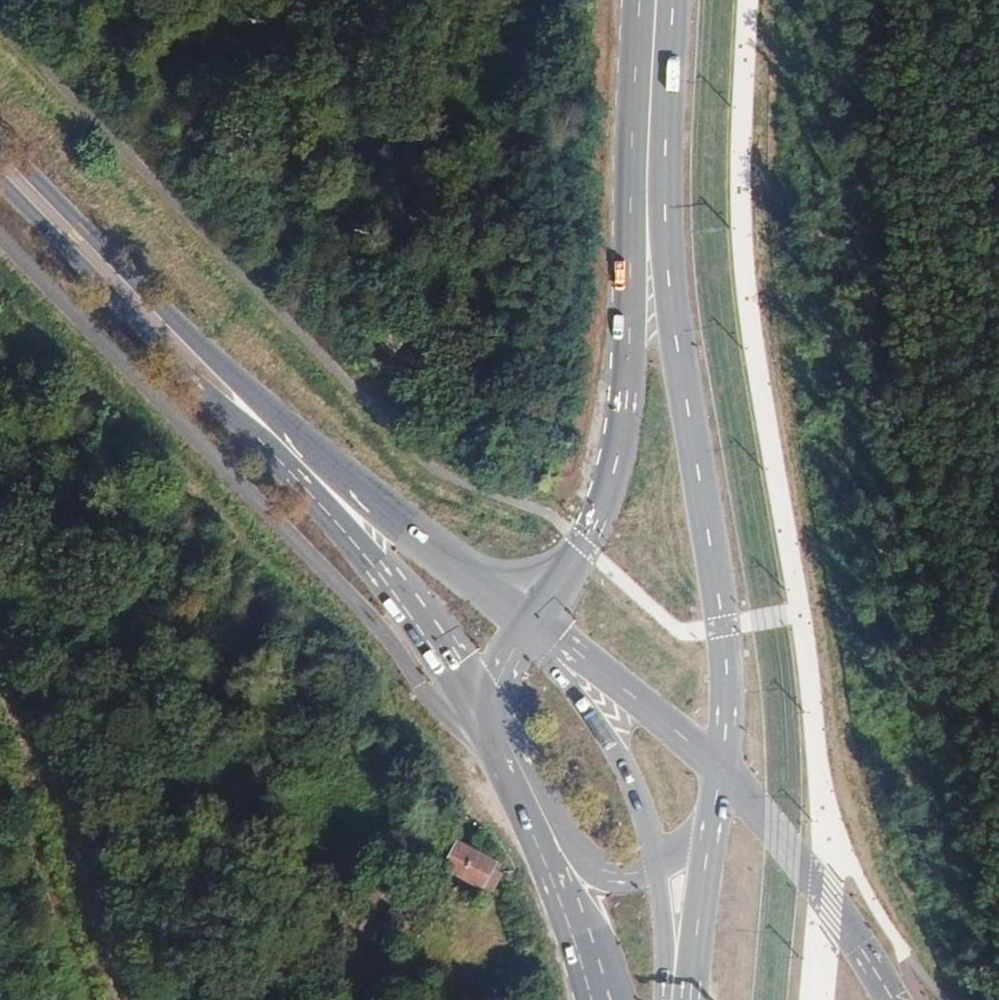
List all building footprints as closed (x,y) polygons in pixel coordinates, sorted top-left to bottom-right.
[(446,871),(490,890),(504,858),(460,839),(446,871)] [(422,868),(419,888),(464,905),(475,885),(422,868)]
